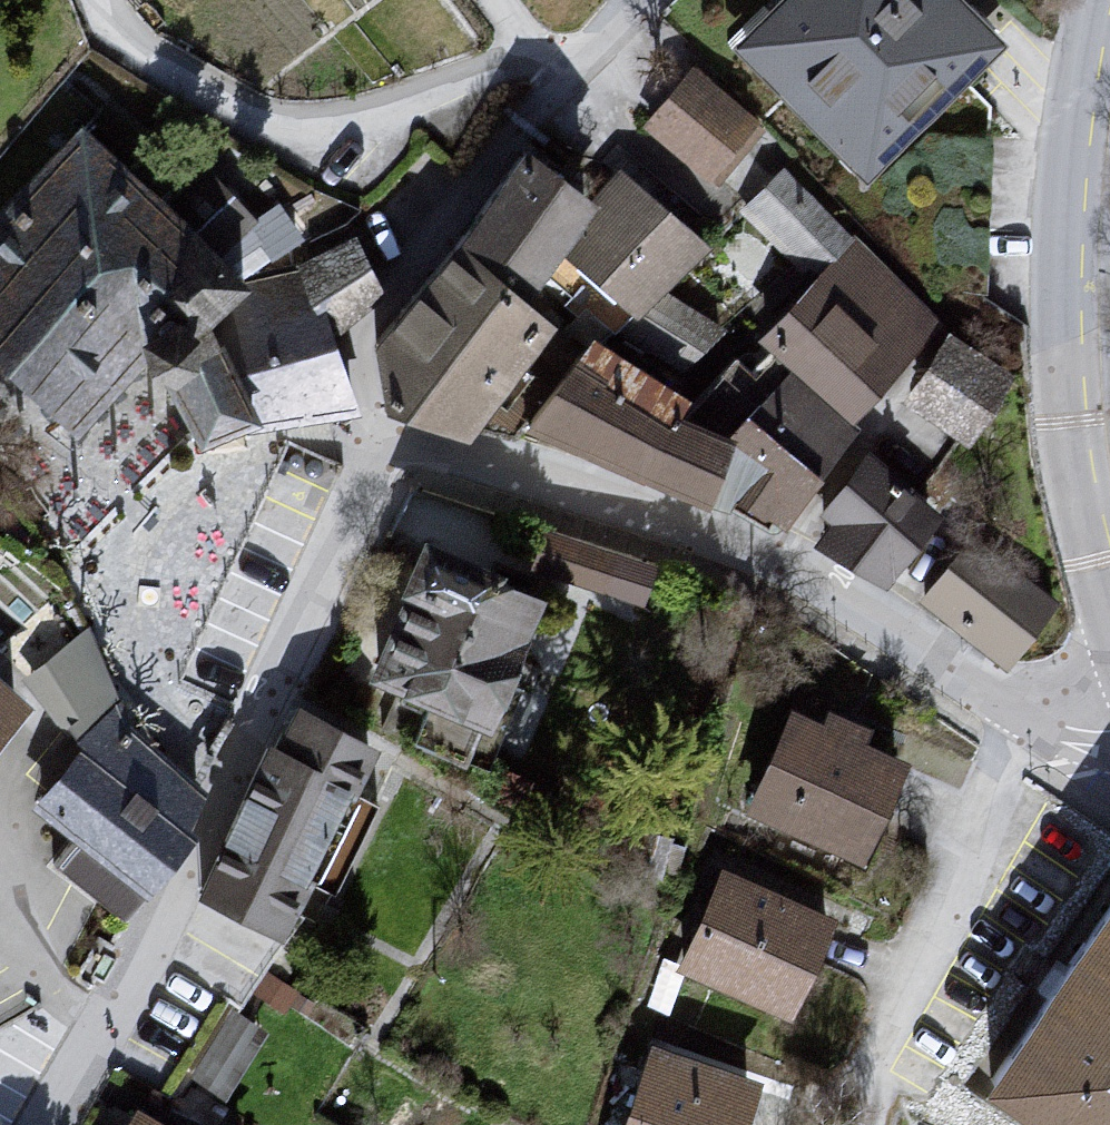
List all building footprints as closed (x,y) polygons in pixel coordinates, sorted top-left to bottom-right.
[(722,53),(857,188),(992,53),(945,0),(773,0),(722,53)] [(684,79),(636,133),(709,190),(754,139),(684,79)] [(67,451),(138,376),(190,462),(246,424),(352,413),(337,356),(328,328),(375,292),(353,241),(294,274),(244,284),(89,137),(0,231),(0,388),(67,451)] [(513,157),(443,254),(516,300),(550,259),(589,205),(513,157)] [(589,205),(550,259),(620,319),(704,254),(613,179),(589,205)] [(847,249),(758,336),(777,370),(746,406),(815,469),(933,336),(847,249)] [(366,341),(360,379),(388,422),(456,438),(542,322),(519,302),(443,254),(366,341)] [(971,430),(1014,362),(950,322),(907,389),(971,430)] [(563,368),(511,429),(696,507),(718,441),(563,368)] [(856,456),(802,529),(887,592),(943,518),(856,456)] [(551,513),(534,553),(644,599),(661,559),(551,513)] [(1007,658),(1052,603),(967,534),(922,589),(1007,658)] [(412,540),(350,675),(471,731),(537,597),(412,540)] [(75,746),(33,808),(76,840),(56,869),(128,919),(205,796),(128,726),(84,635),(23,679),(75,746)] [(18,714),(0,697),(0,734),(18,714)] [(781,709),(737,816),(853,870),(894,757),(781,709)] [(289,711),(193,904),(271,947),(361,748),(289,711)] [(823,925),(712,877),(672,974),(782,1023),(823,925)] [(971,1090),(1023,1124),(1109,1124),(1109,892),(1105,889),(971,1090)] [(644,1054),(620,1124),(735,1124),(748,1088),(644,1054)]
